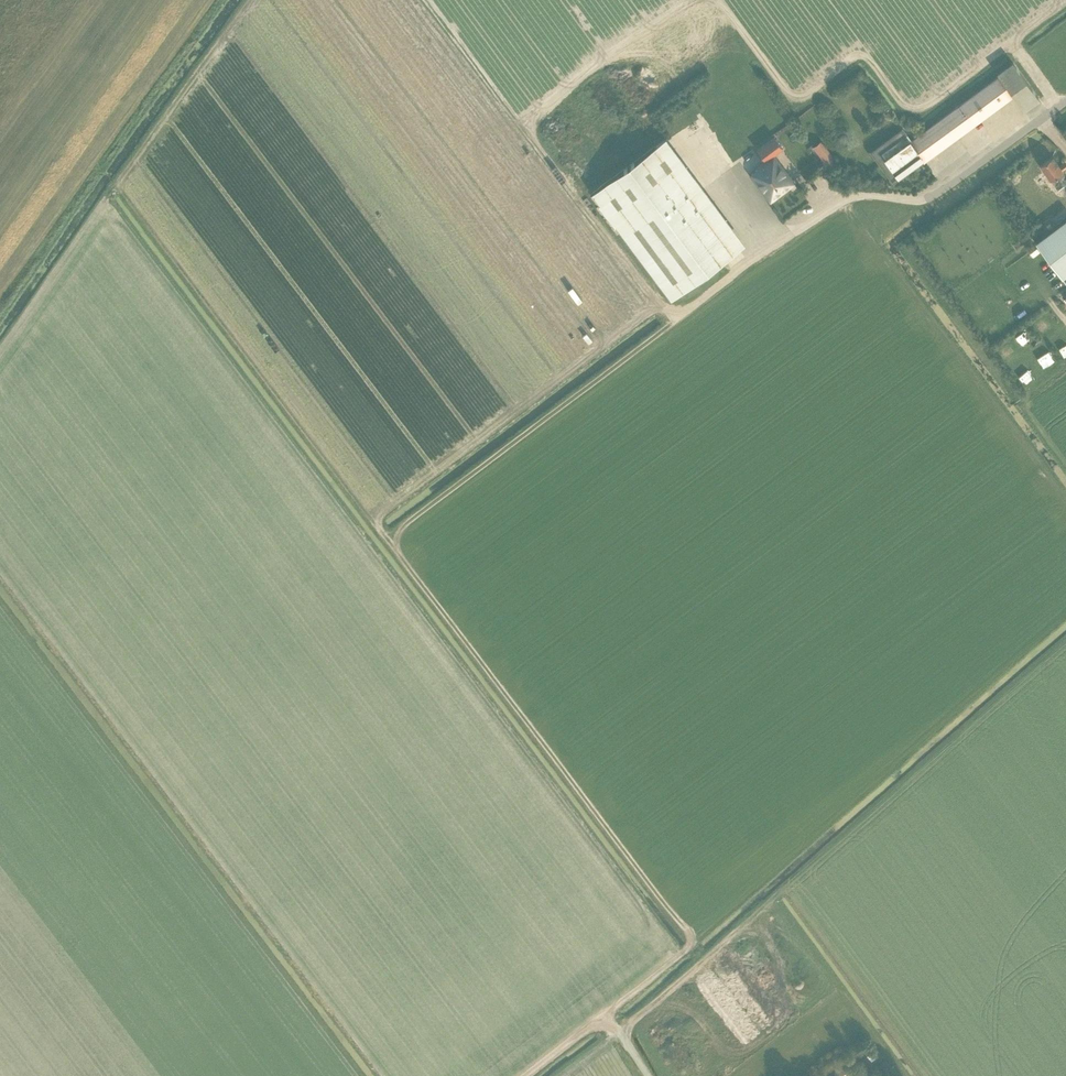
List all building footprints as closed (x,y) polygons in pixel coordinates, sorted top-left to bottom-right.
[(906,135),(880,153),(898,177),(922,159),(923,160),(924,162),(1014,96),(1023,109),(1039,98),(1012,61),(997,72),(999,76),(911,141),(906,135)] [(757,169),(750,175),(771,201),(795,183),(774,155),(775,154),(783,148),(776,139),(758,153),(764,162),(756,168),(757,169)] [(656,146),(593,193),(672,299),(736,252),(656,146)] [(831,155),(820,164),(825,171),(837,162),(831,155)] [(1065,161),(1059,165),(1053,156),(1039,165),(1057,189),(1065,184),(1065,185),(1065,162),(1065,161)] [(1037,167),(1011,186),(1026,206),(1052,186),(1037,167)] [(1036,242),(1062,277),(1063,276),(1065,274),(1065,219),(1036,242)] [(845,1059),(822,1075),(858,1075),(845,1059)]
